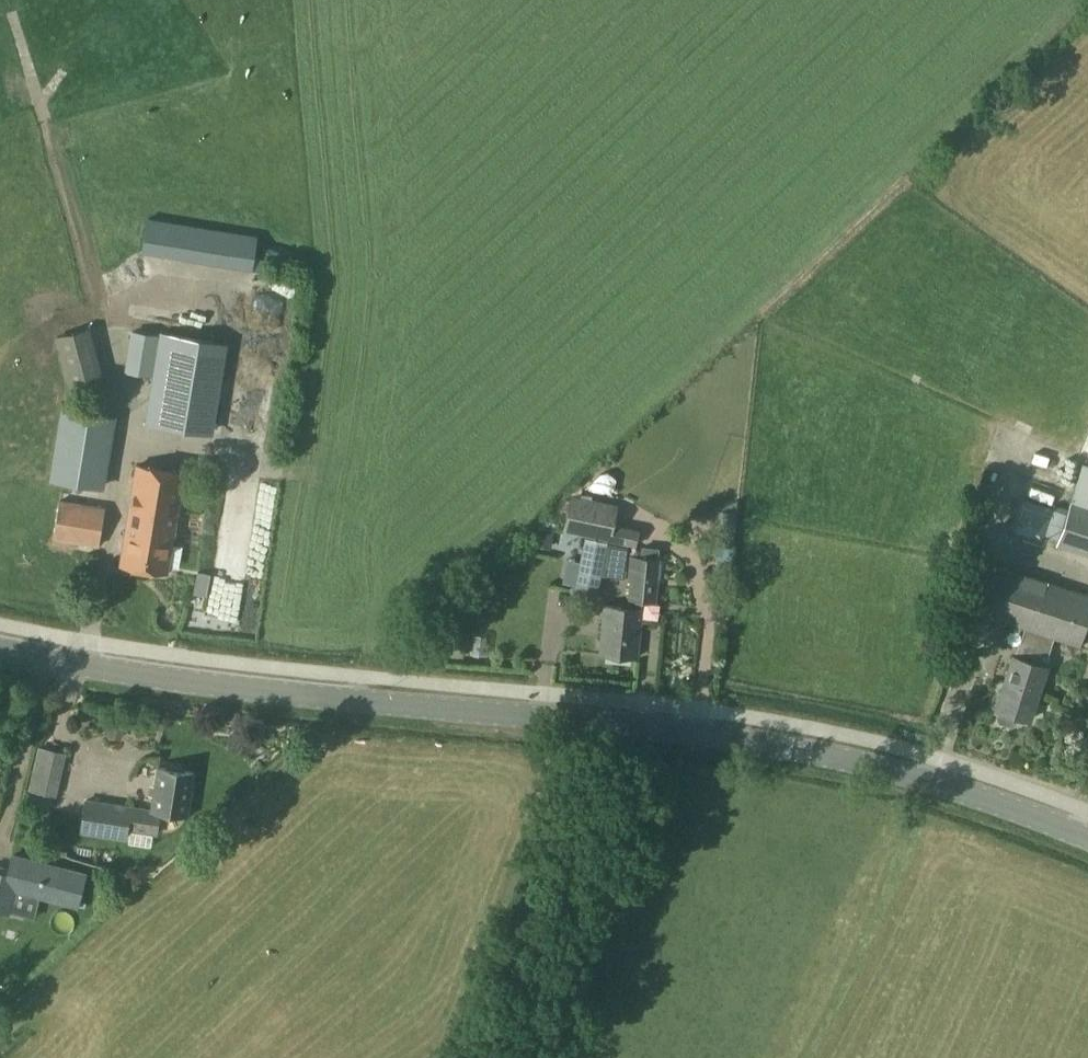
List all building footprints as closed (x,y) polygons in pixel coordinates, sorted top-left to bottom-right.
[(102,265),(113,289),(213,244),(202,220),(102,265)] [(55,338),(68,388),(104,377),(90,328),(55,338)] [(127,370),(152,374),(158,335),(133,331),(127,370)] [(202,431),(217,342),(160,333),(146,422),(202,431)] [(63,408),(51,479),(100,487),(111,416),(63,408)] [(1071,500),(1087,506),(1087,463),(1084,462),(1071,500)] [(122,564),(166,571),(182,471),(139,464),(122,564)] [(203,482),(219,482),(219,466),(203,466),(203,482)] [(1030,482),(1054,488),(1057,475),(1034,469),(1030,482)] [(53,538),(99,546),(105,507),(60,499),(53,538)] [(1059,537),(1056,544),(1087,554),(1087,506),(1071,500),(1066,514),(1064,522),(1059,537)] [(570,501),(564,531),(586,535),(630,543),(635,544),(638,529),(612,524),(615,510),(570,501)] [(1046,532),(1059,537),(1064,522),(1066,514),(1054,509),(1046,532)] [(192,540),(195,515),(181,513),(177,538),(192,540)] [(540,527),(537,539),(552,542),(555,530),(540,527)] [(586,539),(575,591),(596,595),(607,543),(586,539)] [(627,576),(631,577),(629,607),(640,608),(640,600),(655,601),(657,579),(661,579),(663,559),(658,559),(659,548),(642,546),(641,557),(630,556),(627,576)] [(1087,576),(1087,561),(1044,550),(1040,564),(1087,576)] [(1047,664),(1046,664),(1054,637),(1080,645),(1087,619),(1087,594),(997,564),(981,614),(1024,628),(1015,654),(1014,653),(1000,695),(997,696),(996,701),(997,704),(996,708),(999,709),(997,717),(999,721),(1012,725),(1016,723),(1018,716),(1029,719),(1047,664)] [(604,605),(599,653),(638,656),(642,608),(640,608),(629,607),(604,605)] [(654,621),(655,636),(670,635),(668,619),(654,621)] [(409,649),(416,656),(427,651),(431,628),(409,649)] [(57,796),(67,752),(39,746),(30,790),(57,796)] [(86,800),(81,832),(126,839),(127,830),(130,830),(128,843),(151,846),(153,834),(157,834),(160,811),(188,815),(194,772),(186,770),(183,766),(171,764),(166,768),(157,766),(151,809),(86,800)] [(0,872),(0,910),(10,913),(15,896),(16,896),(21,894),(22,893),(77,906),(85,874),(12,855),(7,874),(0,872)]
